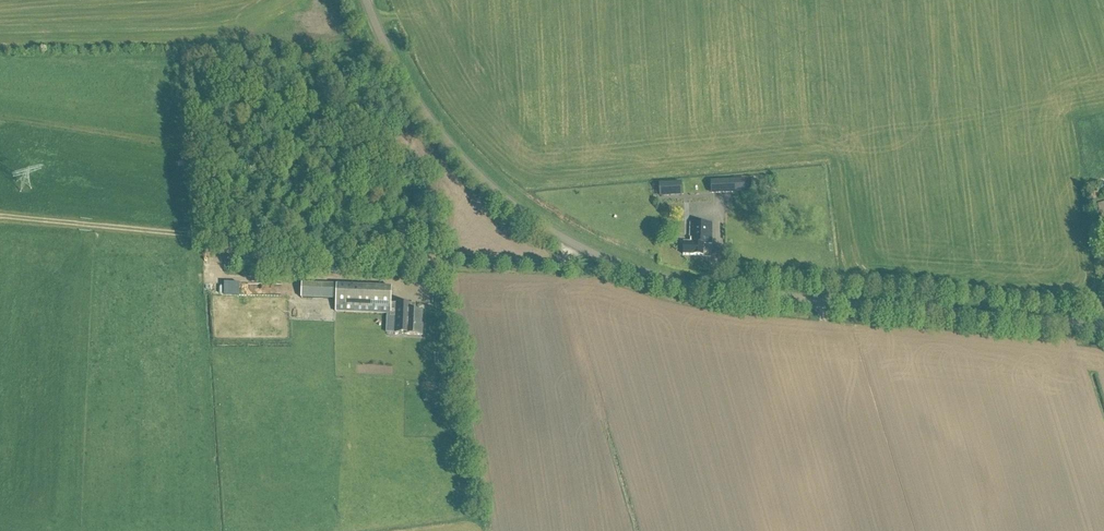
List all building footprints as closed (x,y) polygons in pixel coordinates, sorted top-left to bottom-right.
[(726,194),(745,193),(744,180),(726,181),(726,194)] [(682,183),(659,184),(660,197),(682,196),(682,183)] [(690,223),(690,243),(683,243),(683,256),(703,256),(704,244),(712,244),(712,224),(690,223)] [(1102,231),(1095,232),(1097,242),(1103,241),(1102,231)] [(225,283),(225,296),(239,296),(239,283),(225,283)] [(302,285),(301,299),(334,300),(335,286),(302,285)] [(422,336),(423,312),(406,312),(407,305),(391,304),(392,288),(337,286),(336,313),(390,315),(390,318),(396,318),(395,334),(405,335),(404,336),(422,336)]
